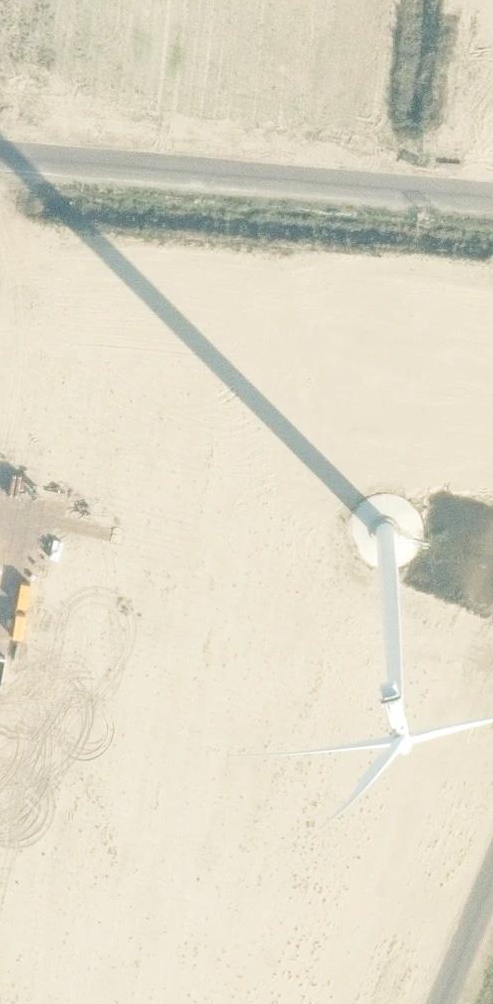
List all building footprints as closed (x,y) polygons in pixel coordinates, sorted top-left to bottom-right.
[(375,525),(374,529),(375,533),(377,536),(380,539),(384,539),(388,539),(391,537),(393,533),(394,530),(394,526),(391,522),(388,520),(384,519),(381,520),(377,522),(375,525)]
